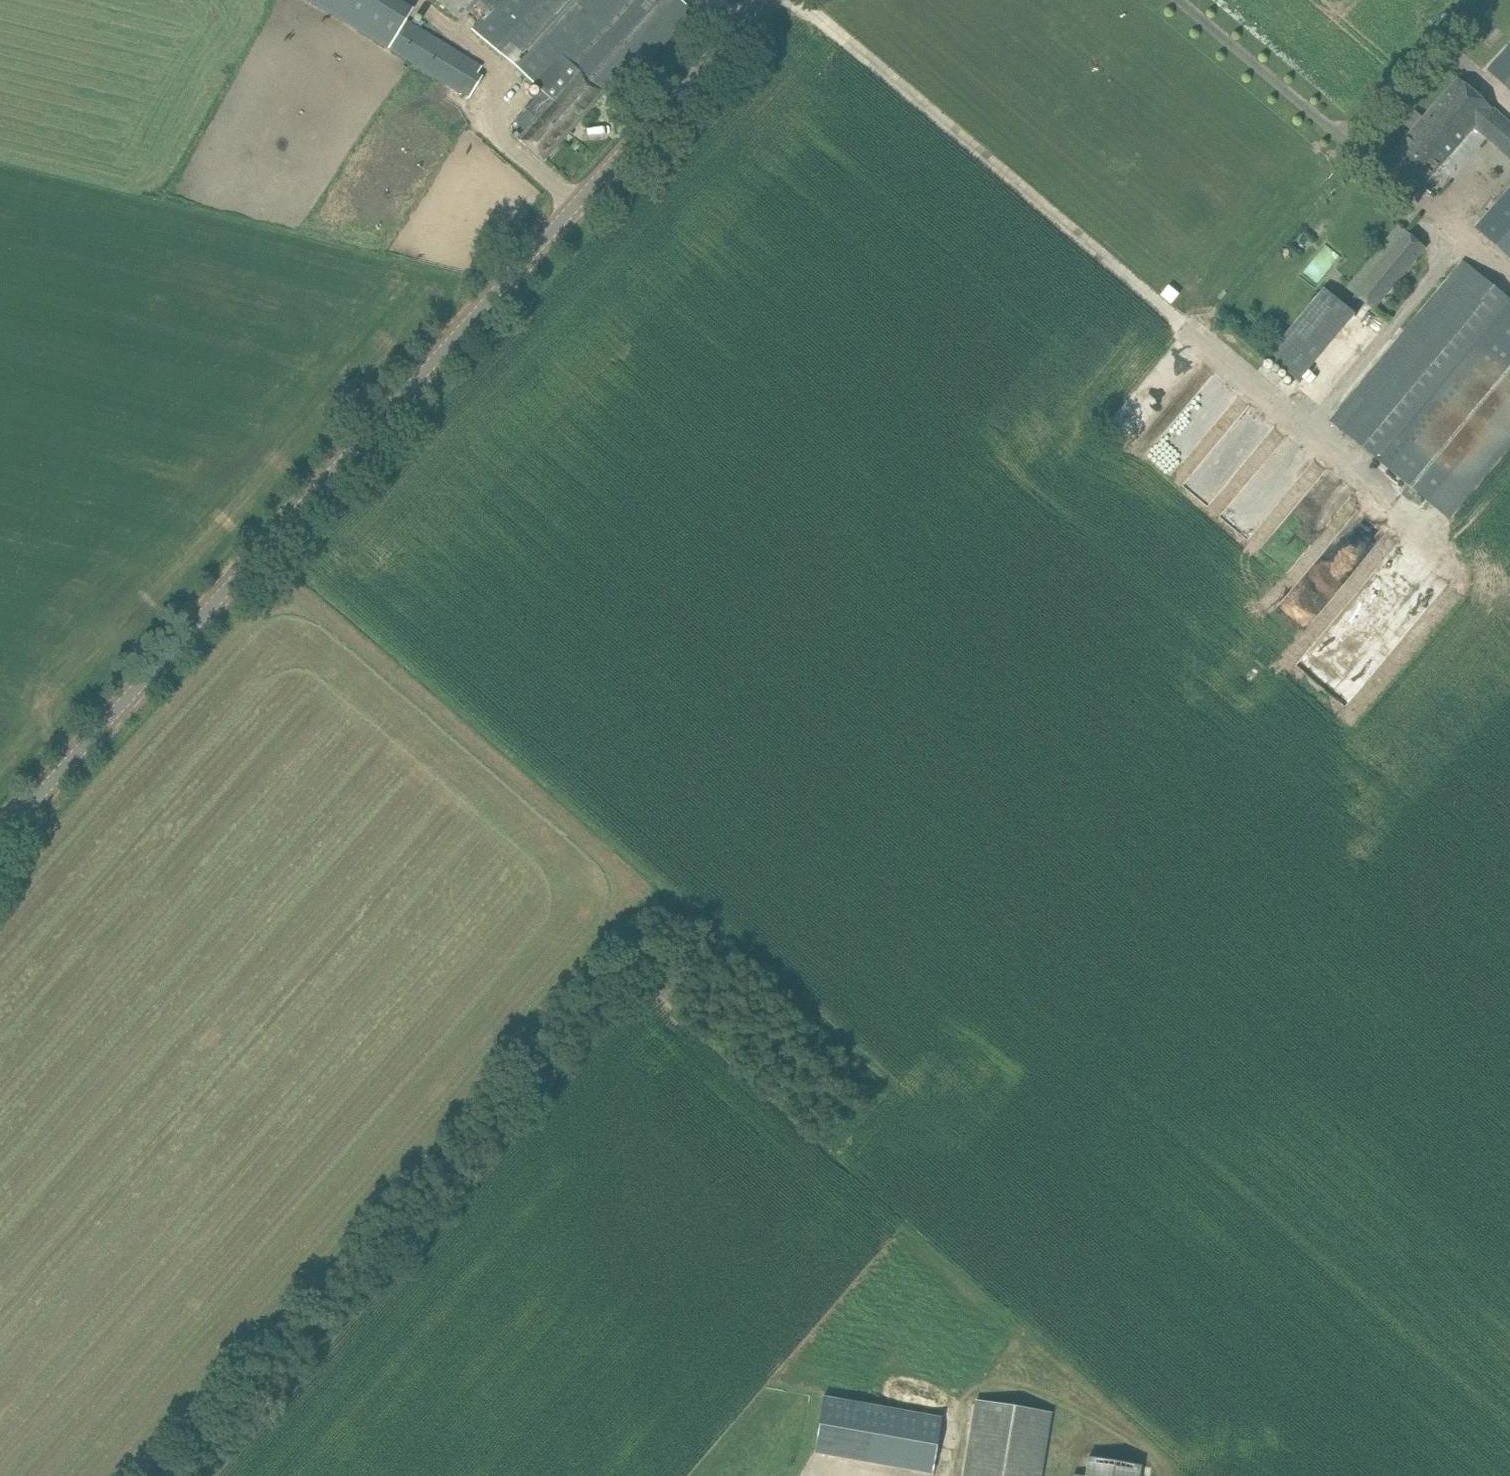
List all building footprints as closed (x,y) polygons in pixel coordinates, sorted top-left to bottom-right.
[(469,97),(487,69),(406,20),(412,10),(396,0),(310,0),(469,97)] [(461,19),(479,0),(440,0),(461,19)] [(473,30),(541,91),(526,109),(536,118),(517,138),(544,161),(603,94),(611,101),(693,11),(681,0),(500,0),(473,30)] [(1489,70),(1509,90),(1509,47),(1489,70)] [(1408,136),(1425,151),(1431,145),(1447,160),(1476,127),(1509,160),(1509,119),(1496,107),(1494,109),(1459,78),(1408,136)] [(1425,151),(1408,136),(1388,158),(1422,188),(1447,160),(1431,145),(1425,151)] [(1476,228),(1509,258),(1509,236),(1487,216),(1476,228)] [(1407,232),(1355,294),(1371,307),(1423,245),(1407,232)] [(1325,243),(1302,272),(1317,283),(1340,254),(1325,243)] [(1332,424),(1409,487),(1403,494),(1412,502),(1418,494),(1450,520),(1509,447),(1509,302),(1464,264),(1332,424)] [(1357,315),(1324,288),(1268,357),(1300,384),(1357,315)] [(1265,482),(1293,444),(1284,437),(1256,475),(1265,482)] [(1358,509),(1350,522),(1360,529),(1368,516),(1358,509)] [(821,1399),(812,1454),(931,1471),(940,1416),(821,1399)] [(1052,1412),(975,1399),(963,1475),(1041,1475),(1052,1412)] [(1152,1466),(1140,1464),(1140,1465),(1088,1457),(1085,1475),(1150,1475),(1152,1466)]
